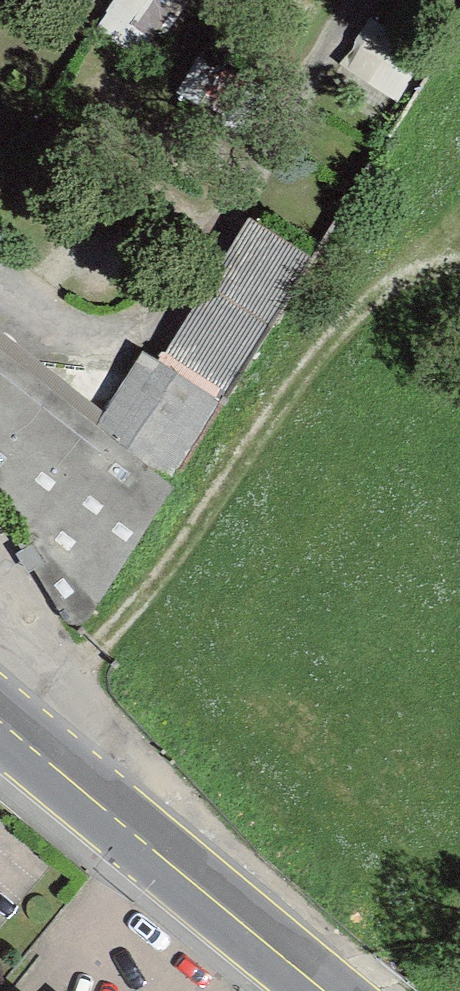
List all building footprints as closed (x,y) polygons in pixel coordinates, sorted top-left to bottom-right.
[(182,0),(116,0),(96,31),(139,60),(182,0)] [(401,101),(430,56),(373,19),(344,64),(401,101)] [(226,392),(312,257),(251,217),(167,353),(226,392)] [(33,536),(21,545),(62,617),(75,625),(89,621),(176,488),(102,429),(0,349),(0,501),(33,536)] [(163,478),(215,398),(149,355),(102,429),(163,478)]
